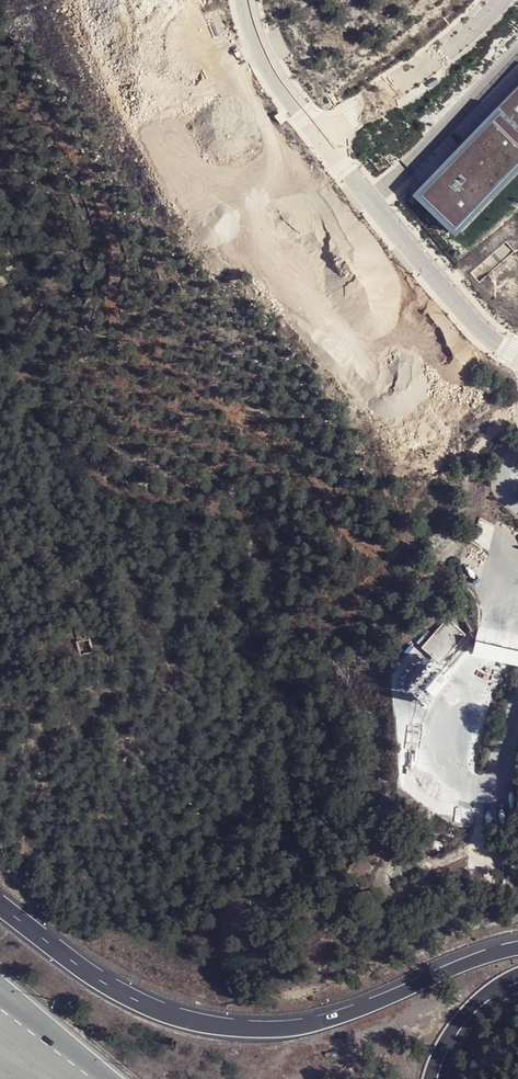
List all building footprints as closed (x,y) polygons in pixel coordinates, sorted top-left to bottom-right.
[(436,79),(428,85),(430,88),(438,82),(436,79)] [(411,195),(455,239),(517,172),(517,84),(411,195)] [(277,112),(273,115),(279,125),(284,122),(277,112)] [(90,637),(75,640),(78,654),(94,652),(90,637)] [(473,645),(471,660),(516,664),(517,650),(473,645)]
